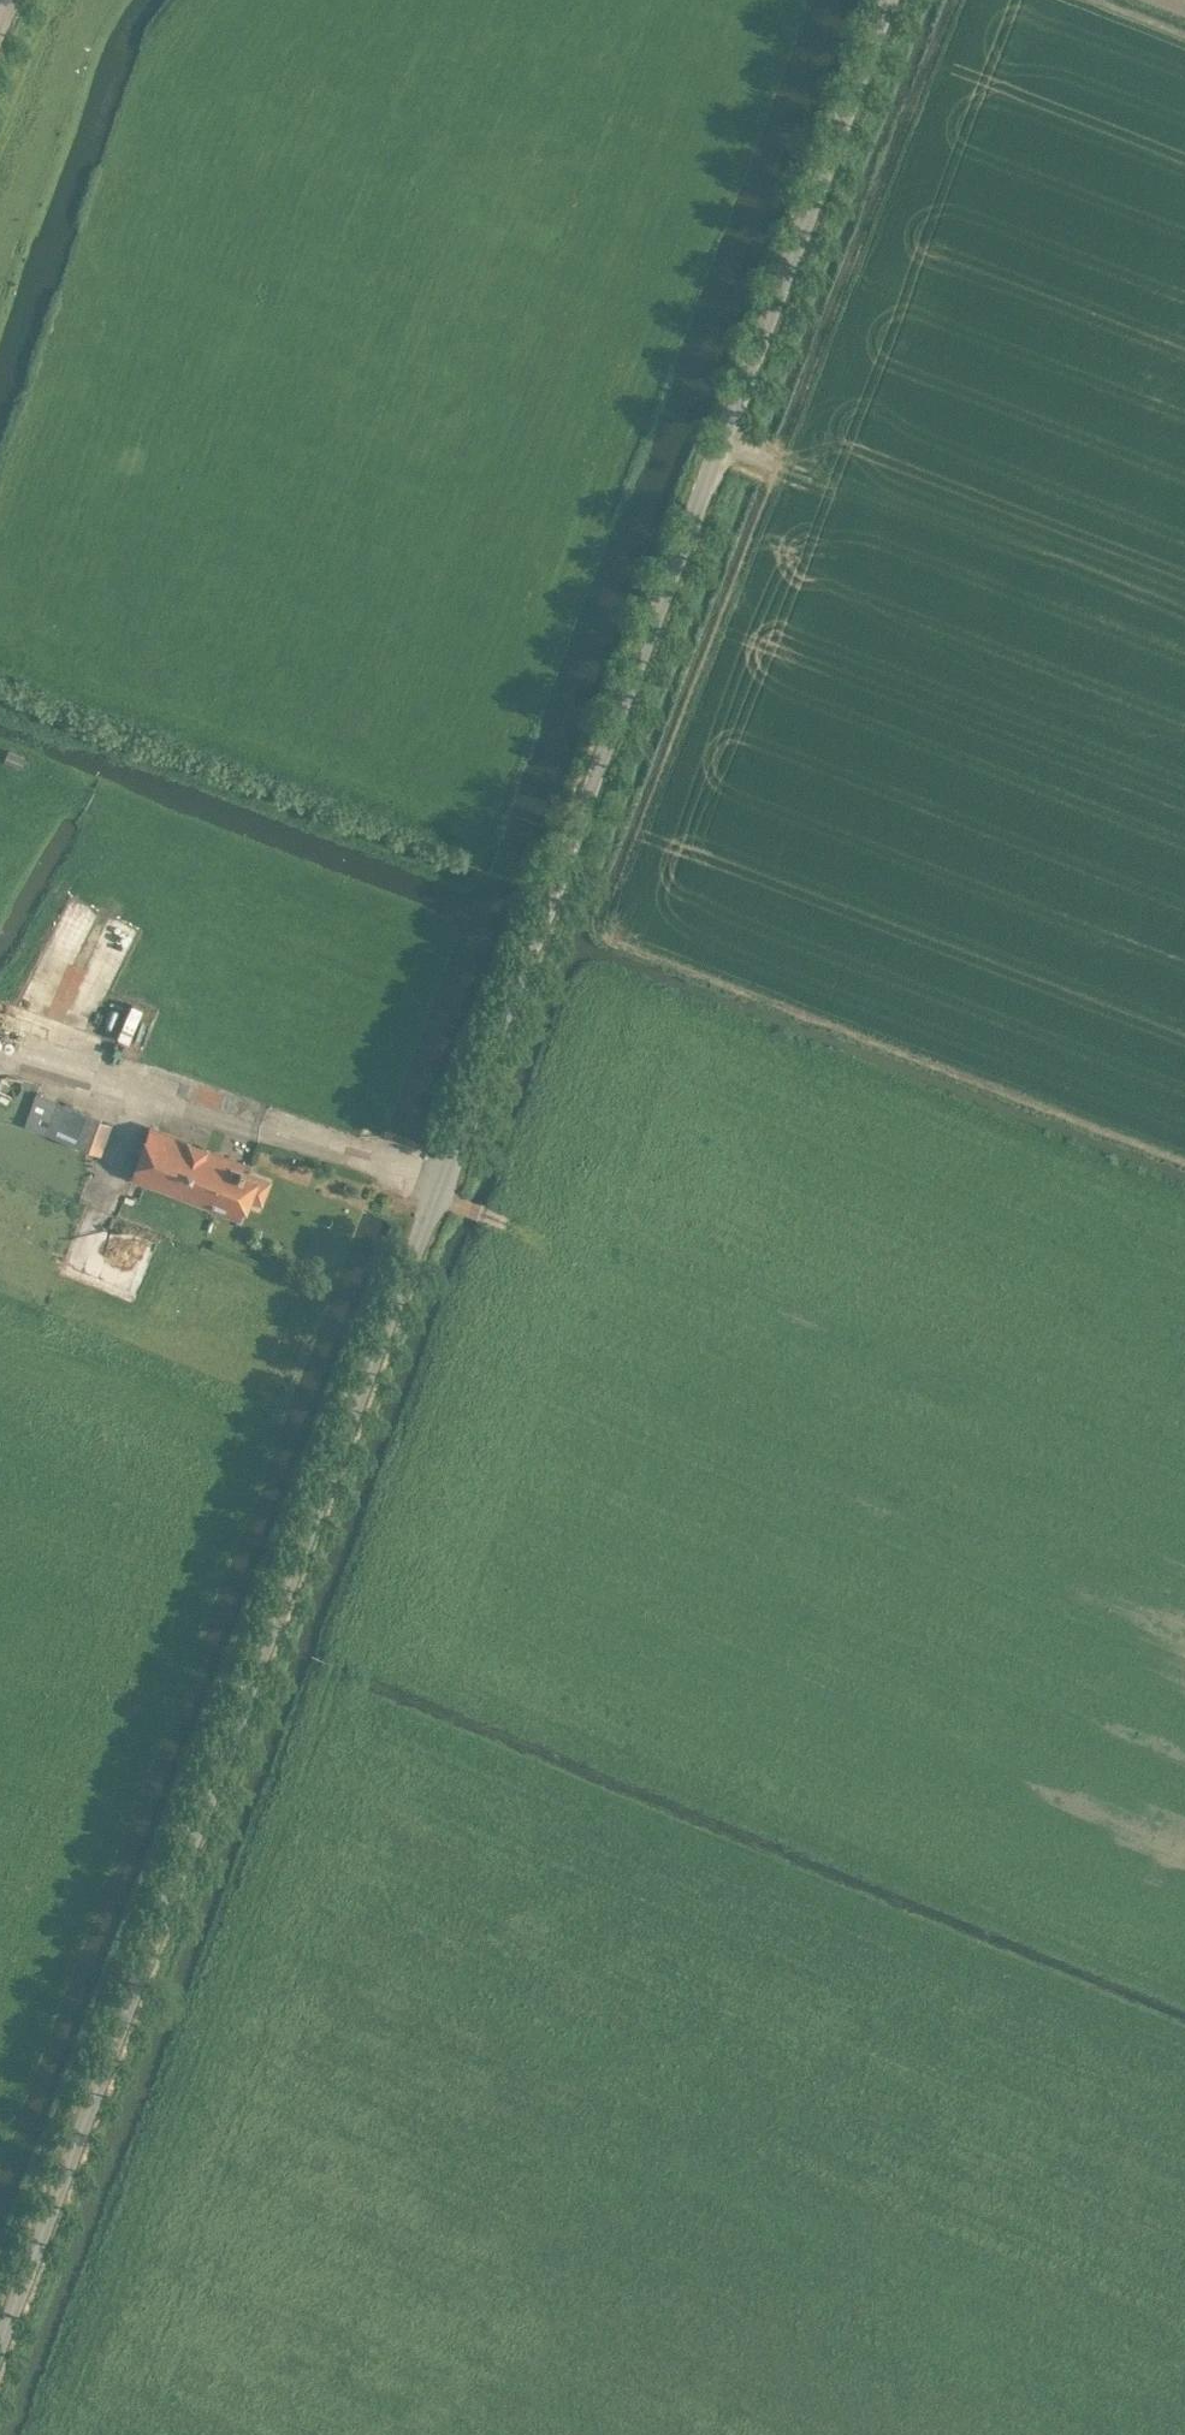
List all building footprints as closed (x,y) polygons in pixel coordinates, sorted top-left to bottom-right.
[(73,952),(99,897),(75,886),(49,941),(73,952)] [(141,1022),(152,986),(138,982),(127,1018),(141,1022)] [(99,1150),(111,1119),(37,1090),(24,1121),(99,1150)] [(260,1196),(267,1178),(243,1168),(245,1165),(242,1164),(244,1160),(151,1124),(132,1171),(241,1213),(249,1192),(260,1196)]
